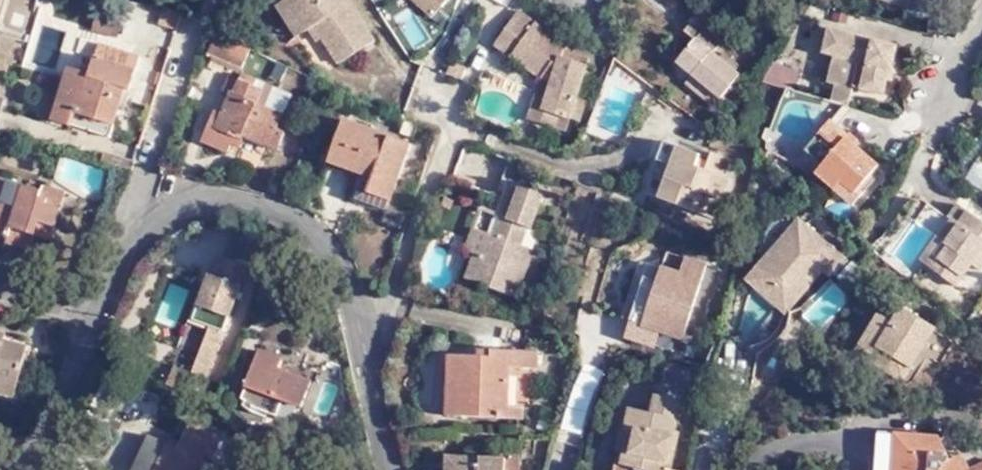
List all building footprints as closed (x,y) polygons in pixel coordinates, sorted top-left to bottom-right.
[(303,28),(287,0),(281,0),(275,4),(292,34),(303,28)] [(303,28),(311,23),(336,63),(370,41),(345,0),(287,0),(303,28)] [(440,5),(433,0),(408,0),(429,18),(440,5)] [(920,11),(923,0),(891,0),(920,11)] [(931,0),(923,0),(920,11),(927,13),(931,0)] [(129,17),(106,9),(100,24),(124,33),(129,17)] [(563,59),(568,48),(550,42),(552,35),(517,12),(494,45),(551,83),(547,96),(541,112),(558,114),(570,118),(588,66),(563,59)] [(726,36),(698,14),(681,34),(694,41),(673,66),(720,103),(739,78),(710,54),(726,36)] [(840,86),(856,91),(883,99),(890,74),(894,75),(900,51),(835,30),(828,56),(838,60),(832,84),(840,86)] [(250,50),(229,41),(216,35),(207,58),(241,70),(250,50)] [(129,90),(142,53),(116,43),(113,48),(107,46),(104,56),(97,54),(92,71),(71,65),(55,115),(111,133),(124,90),(129,90)] [(591,57),(568,48),(563,59),(588,66),(591,57)] [(285,66),(270,59),(264,73),(278,80),(285,66)] [(773,60),(766,81),(794,91),(802,70),(773,60)] [(604,85),(612,65),(603,61),(594,81),(604,85)] [(275,124),(285,94),(229,70),(196,139),(224,152),(227,145),(235,146),(241,135),(271,148),(280,127),(275,124)] [(834,107),(852,111),(856,91),(840,86),(834,107)] [(541,112),(547,96),(534,93),(526,119),(554,127),(558,114),(541,112)] [(389,201),(396,179),(409,135),(339,111),(325,154),(363,167),(375,170),(367,194),(389,201)] [(885,168),(837,123),(806,160),(860,206),(869,195),(865,192),(885,168)] [(678,161),(681,144),(668,140),(663,156),(678,161)] [(703,152),(681,144),(678,161),(663,156),(651,192),(700,208),(706,189),(727,194),(734,172),(727,172),(731,155),(715,150),(709,166),(700,164),(703,152)] [(791,176),(798,167),(777,151),(770,158),(791,176)] [(375,170),(363,167),(354,190),(367,194),(375,170)] [(57,205),(37,200),(41,187),(0,176),(0,233),(10,236),(13,222),(36,228),(50,231),(57,205)] [(513,199),(519,181),(509,178),(503,196),(513,199)] [(410,184),(396,179),(389,201),(385,209),(402,215),(410,184)] [(544,188),(519,181),(513,199),(503,196),(497,214),(500,215),(495,235),(490,252),(477,248),(470,276),(518,292),(534,246),(521,241),(527,224),(532,225),(544,188)] [(37,200),(57,205),(61,193),(41,187),(37,200)] [(721,215),(727,194),(706,189),(700,208),(721,215)] [(981,266),(981,215),(959,199),(949,215),(951,218),(940,232),(952,243),(936,265),(958,281),(973,261),(981,266)] [(824,248),(795,222),(790,219),(786,218),(782,218),(777,218),(771,221),(767,223),(763,228),(758,234),(744,280),(778,310),(814,270),(822,277),(844,251),(831,239),(824,248)] [(29,246),(36,228),(13,222),(10,236),(8,241),(29,246)] [(465,244),(477,248),(490,252),(495,235),(471,227),(465,244)] [(952,243),(940,232),(923,256),(936,265),(952,243)] [(708,260),(687,250),(681,267),(661,259),(657,274),(644,271),(628,313),(686,330),(708,260)] [(967,286),(981,266),(973,261),(958,281),(967,286)] [(222,335),(243,273),(215,263),(210,280),(204,279),(188,325),(222,335)] [(897,298),(886,313),(893,317),(904,303),(897,298)] [(893,317),(886,313),(878,307),(861,331),(910,364),(922,346),(939,359),(955,337),(904,303),(893,317)] [(0,337),(0,345),(28,354),(30,346),(0,337)] [(17,390),(28,354),(0,345),(0,385),(17,390)] [(308,401),(316,375),(279,363),(281,352),(261,347),(246,395),(252,405),(282,413),(288,396),(308,401)] [(505,424),(507,411),(514,368),(538,373),(541,358),(488,348),(484,360),(454,354),(444,413),(505,424)] [(14,401),(17,390),(0,385),(0,396),(14,401)] [(665,464),(672,423),(667,421),(674,394),(652,389),(649,410),(626,405),(621,426),(630,428),(623,461),(630,463),(629,469),(660,469),(661,463),(665,464)] [(517,413),(507,411),(505,424),(517,425),(517,413)] [(548,424),(533,422),(531,433),(545,435),(548,424)] [(229,437),(192,423),(183,449),(169,443),(158,469),(197,469),(202,457),(215,462),(229,437)] [(621,426),(614,469),(629,469),(630,463),(623,461),(630,428),(621,426)] [(238,448),(229,437),(215,462),(229,469),(238,448)] [(892,445),(888,461),(887,469),(941,469),(939,465),(929,442),(905,441),(894,445),(892,445)] [(892,445),(870,446),(867,469),(887,469),(888,461),(892,445)] [(521,462),(448,460),(447,469),(520,469),(521,462)] [(939,465),(941,469),(954,469),(948,460),(939,465)]
